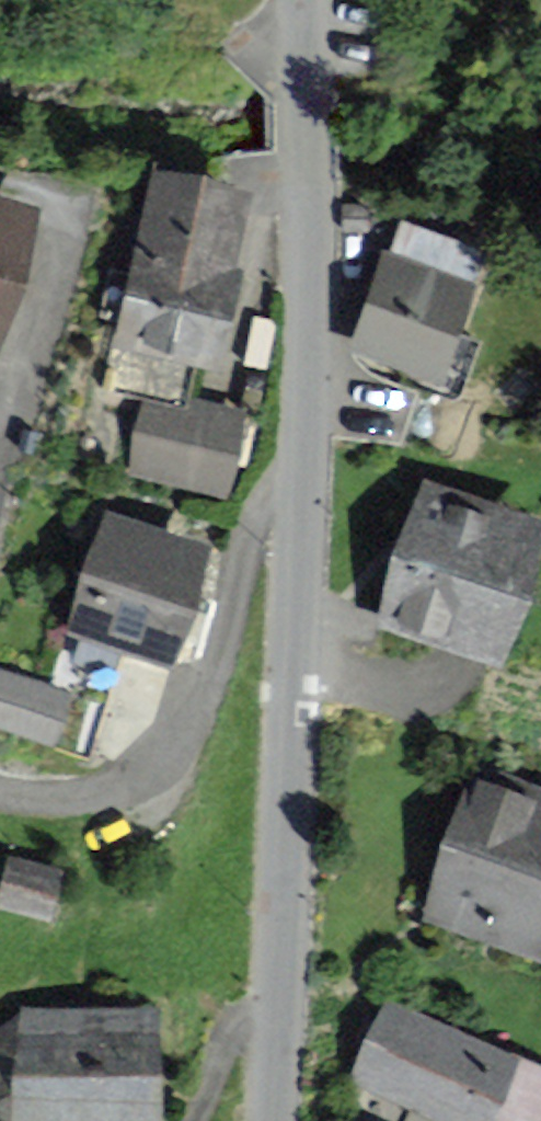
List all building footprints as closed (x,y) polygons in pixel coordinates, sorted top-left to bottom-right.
[(242,193),(163,174),(123,342),(188,357),(218,364),(230,312),(239,276),(223,272),(242,193)] [(0,200),(0,325),(35,211),(0,200)] [(482,252),(403,224),(358,351),(437,379),(482,252)] [(242,417),(144,398),(128,479),(226,498),(242,417)] [(540,525),(430,488),(385,624),(496,660),(540,525)] [(199,550),(107,522),(74,630),(166,658),(199,550)] [(0,675),(0,732),(47,747),(64,695),(0,675)] [(473,778),(429,916),(540,952),(540,800),(473,778)] [(385,1005),(348,1088),(422,1120),(484,1120),(511,1060),(385,1005)] [(23,1015),(20,1120),(153,1120),(156,1019),(23,1015)]
